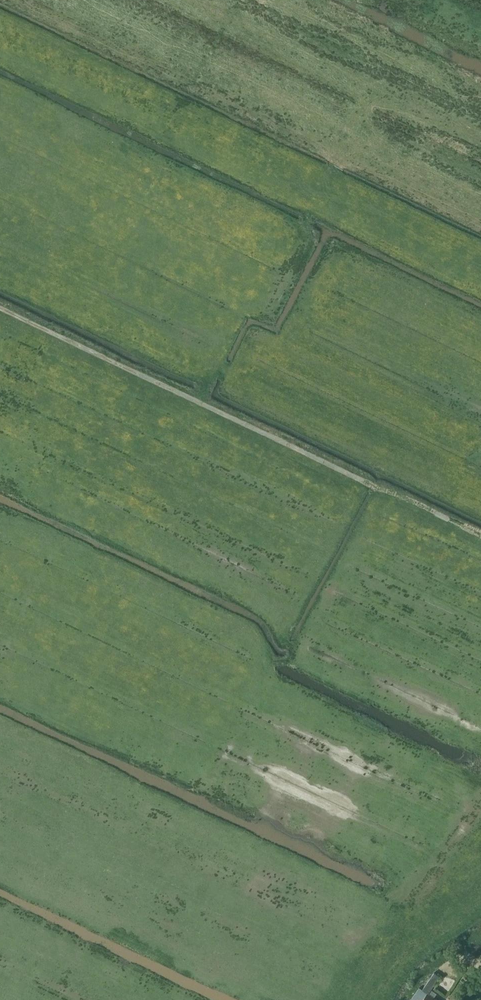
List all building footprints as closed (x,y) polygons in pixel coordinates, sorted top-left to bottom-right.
[(422,989),(428,993),(440,976),(433,972),(422,989)] [(412,998),(414,999),(439,999),(428,993),(422,989),(420,987),(412,998)]
